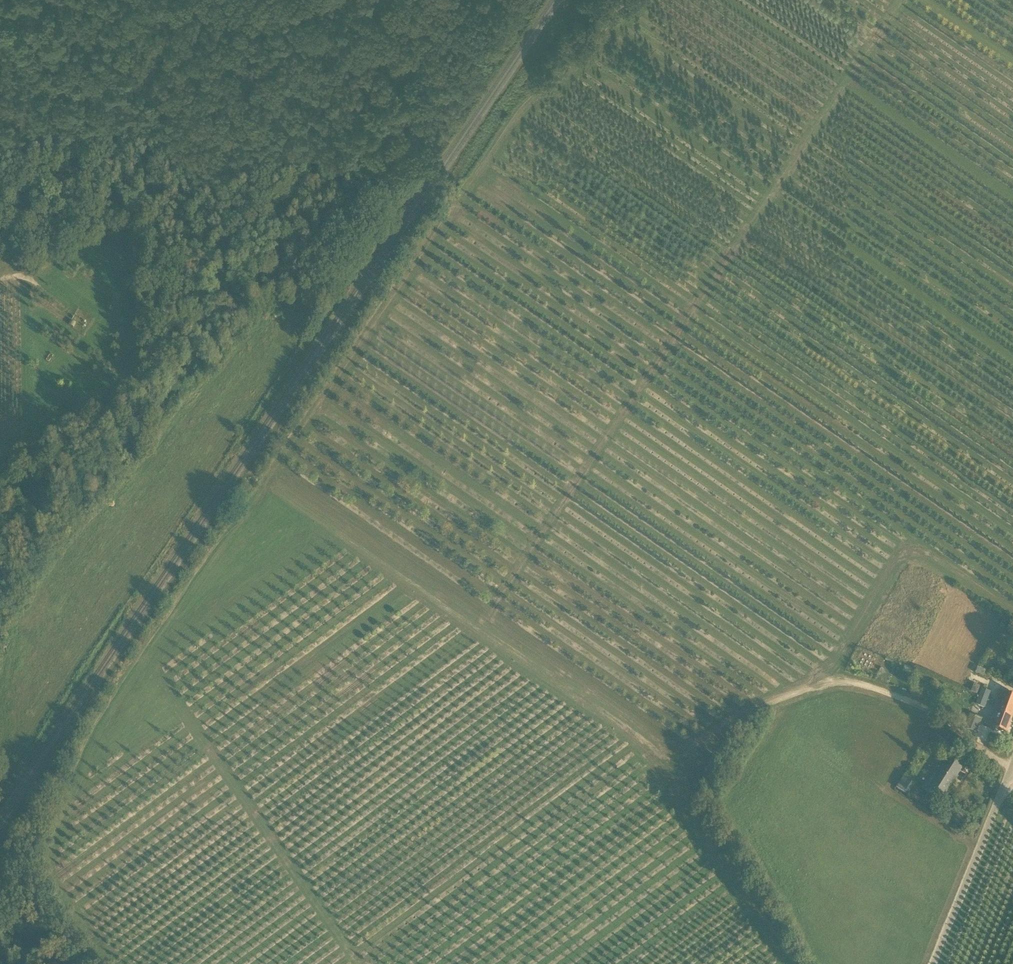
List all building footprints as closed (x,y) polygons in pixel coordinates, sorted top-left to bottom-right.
[(978,668),(976,674),(983,677),(986,671),(978,668)] [(975,685),(972,692),(977,695),(980,687),(975,685)] [(977,706),(985,709),(991,692),(983,689),(977,706)] [(1001,691),(994,709),(1012,716),(1012,696),(1001,691)] [(994,729),(1007,734),(1012,719),(1012,716),(994,709),(993,713),(998,716),(994,729)] [(971,718),(968,726),(977,729),(980,721),(971,718)] [(925,789),(943,800),(963,768),(951,760),(945,769),(938,764),(925,786),(927,787),(925,789)] [(905,776),(897,789),(905,794),(913,782),(905,776)] [(917,789),(911,798),(918,802),(920,800),(918,799),(922,792),(917,789)]
